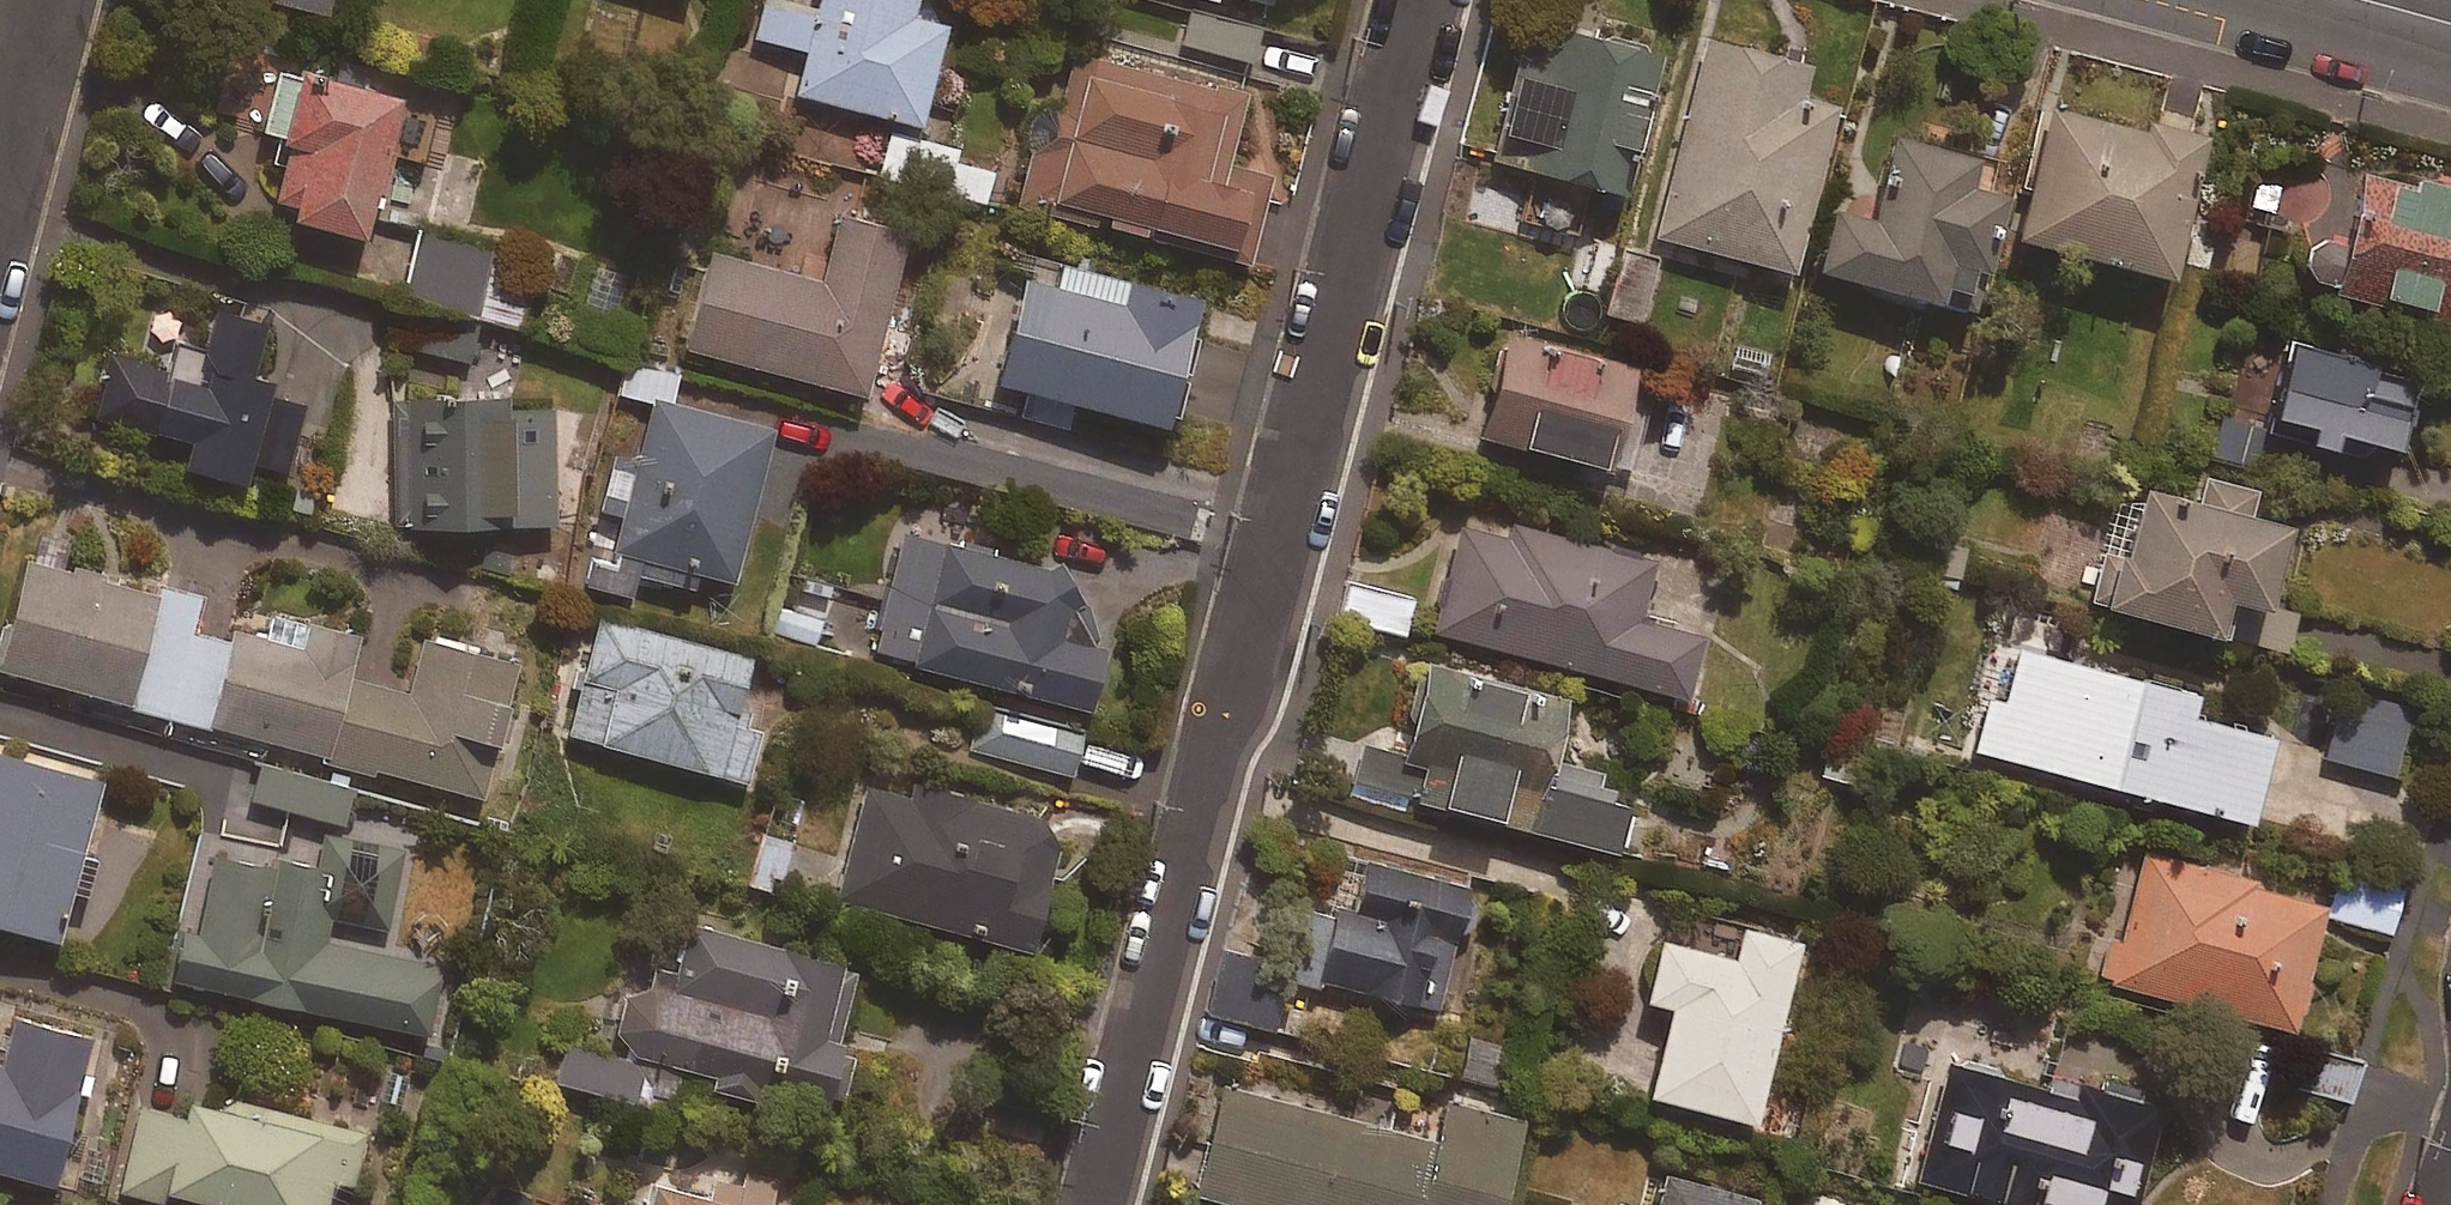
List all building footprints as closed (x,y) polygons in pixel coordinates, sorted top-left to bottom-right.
[(317,9),(320,0),(283,0),(317,9)] [(812,5),(791,0),(760,0),(750,35),(803,49),(792,89),(913,121),(940,20),(906,12),(909,0),(813,0),(812,5)] [(1260,22),(1192,7),(1184,45),(1252,59),(1260,22)] [(1652,45),(1522,15),(1489,156),(1529,166),(1517,219),(1574,232),(1587,179),(1619,187),(1652,45)] [(1803,62),(1698,35),(1648,231),(1787,266),(1830,97),(1796,89),(1803,62)] [(1240,91),(1070,51),(1051,129),(1035,126),(1019,194),(1248,248),(1266,170),(1223,160),(1240,91)] [(293,66),(260,191),(283,197),(280,211),(350,229),(386,90),(293,66)] [(2196,141),(2043,103),(2011,232),(2164,270),(2196,141)] [(1810,264),(1932,293),(1935,282),(1956,287),(1962,262),(1974,265),(1996,173),(1967,166),(1970,150),(1873,127),(1854,208),(1825,201),(1810,264)] [(981,201),(989,171),(952,162),(955,147),(888,130),(877,175),(981,201)] [(2330,294),(2383,307),(2387,292),(2434,302),(2431,313),(2450,317),(2450,185),(2359,164),(2339,252),(2321,242),(2308,247),(2302,256),(2302,267),(2310,279),(2323,283),(2333,280),(2330,294)] [(904,230),(836,211),(818,278),(703,247),(677,343),(860,392),(904,230)] [(2266,231),(2220,220),(2209,269),(2254,279),(2266,231)] [(534,254),(417,222),(397,292),(515,324),(534,254)] [(1659,259),(1618,249),(1605,304),(1646,314),(1659,259)] [(1161,420),(1191,293),(1055,260),(1051,274),(1013,265),(979,406),(1064,426),(1071,399),(1161,420)] [(257,318),(207,305),(190,374),(107,353),(92,415),(181,437),(175,461),(236,477),(241,458),(284,469),(304,386),(243,370),(257,318)] [(1648,400),(1672,405),(1680,372),(1499,329),(1475,430),(1632,467),(1648,400)] [(2408,382),(2289,354),(2268,444),(2323,457),(2326,440),(2391,455),(2408,382)] [(551,399),(393,398),(393,521),(551,521),(551,399)] [(766,429),(649,398),(631,469),(609,463),(579,581),(628,594),(634,571),(685,584),(689,569),(727,578),(766,429)] [(2259,425),(2221,417),(2213,456),(2250,464),(2259,425)] [(2248,485),(2195,471),(2189,494),(2117,475),(2085,595),(2206,627),(2216,590),(2255,600),(2277,514),(2243,505),(2248,485)] [(1649,558),(1462,508),(1430,626),(1679,693),(1696,631),(1633,615),(1649,558)] [(1080,705),(1095,646),(1053,564),(901,526),(869,651),(1080,705)] [(226,630),(192,621),(198,598),(61,564),(66,542),(29,533),(0,652),(0,674),(203,724),(226,630)] [(1344,584),(1339,606),(1358,610),(1355,622),(1400,633),(1408,598),(1344,584)] [(827,615),(783,601),(772,636),(817,649),(827,615)] [(744,655),(590,615),(577,667),(570,665),(553,730),(742,779),(757,721),(728,714),(744,655)] [(226,630),(203,724),(327,754),(347,670),(356,633),(306,620),(300,648),(226,630)] [(347,670),(327,754),(480,792),(512,660),(421,637),(409,686),(347,670)] [(2189,688),(2014,645),(2002,695),(1986,692),(1972,749),(2243,815),(2264,732),(2183,711),(2189,688)] [(1558,695),(1421,661),(1398,755),(1421,761),(1412,799),(1614,848),(1625,804),(1536,782),(1558,695)] [(2410,707),(2366,697),(2358,728),(2332,722),(2323,757),(2394,774),(2410,707)] [(1078,731),(988,711),(978,753),(1069,773),(1078,731)] [(0,751),(0,923),(51,937),(96,778),(0,751)] [(351,785),(255,759),(245,795),(341,822),(351,785)] [(1047,844),(1031,805),(952,786),(948,801),(861,779),(831,897),(1022,945),(1047,844)] [(318,862),(206,838),(176,981),(423,1032),(437,965),(323,941),(328,916),(385,928),(401,853),(323,837),(318,862)] [(2321,895),(2134,849),(2102,980),(2289,1026),(2321,895)] [(1463,884),(1362,861),(1350,915),(1302,904),(1286,974),(1435,1008),(1463,884)] [(2397,895),(2338,879),(2328,915),(2388,931),(2397,895)] [(1792,937),(1737,923),(1728,955),(1657,937),(1643,995),(1667,1002),(1645,1091),(1746,1117),(1792,937)] [(662,1054),(659,1066),(705,1075),(703,1084),(833,1110),(845,1049),(836,1047),(852,966),(837,963),(838,956),(688,925),(676,986),(625,976),(611,1044),(662,1054)] [(1269,958),(1225,949),(1211,1015),(1279,1029),(1288,986),(1264,981),(1269,958)] [(9,1009),(0,1045),(0,1169),(45,1181),(85,1029),(9,1009)] [(1463,1041),(1454,1073),(1494,1085),(1503,1053),(1463,1041)] [(2155,1098),(1946,1042),(1911,1171),(2036,1204),(2126,1204),(2155,1098)] [(2359,1058),(2302,1046),(2293,1089),(2350,1101),(2359,1058)] [(1219,1084),(1191,1190),(1246,1204),(1494,1204),(1517,1117),(1441,1097),(1430,1140),(1219,1084)] [(361,1132),(222,1098),(220,1107),(183,1098),(178,1116),(137,1105),(116,1190),(158,1200),(161,1188),(231,1204),(317,1204),(324,1176),(349,1182),(361,1132)] [(1662,1173),(1653,1204),(1750,1204),(1752,1197),(1662,1173)] [(640,1179),(633,1204),(746,1204),(640,1179)]
